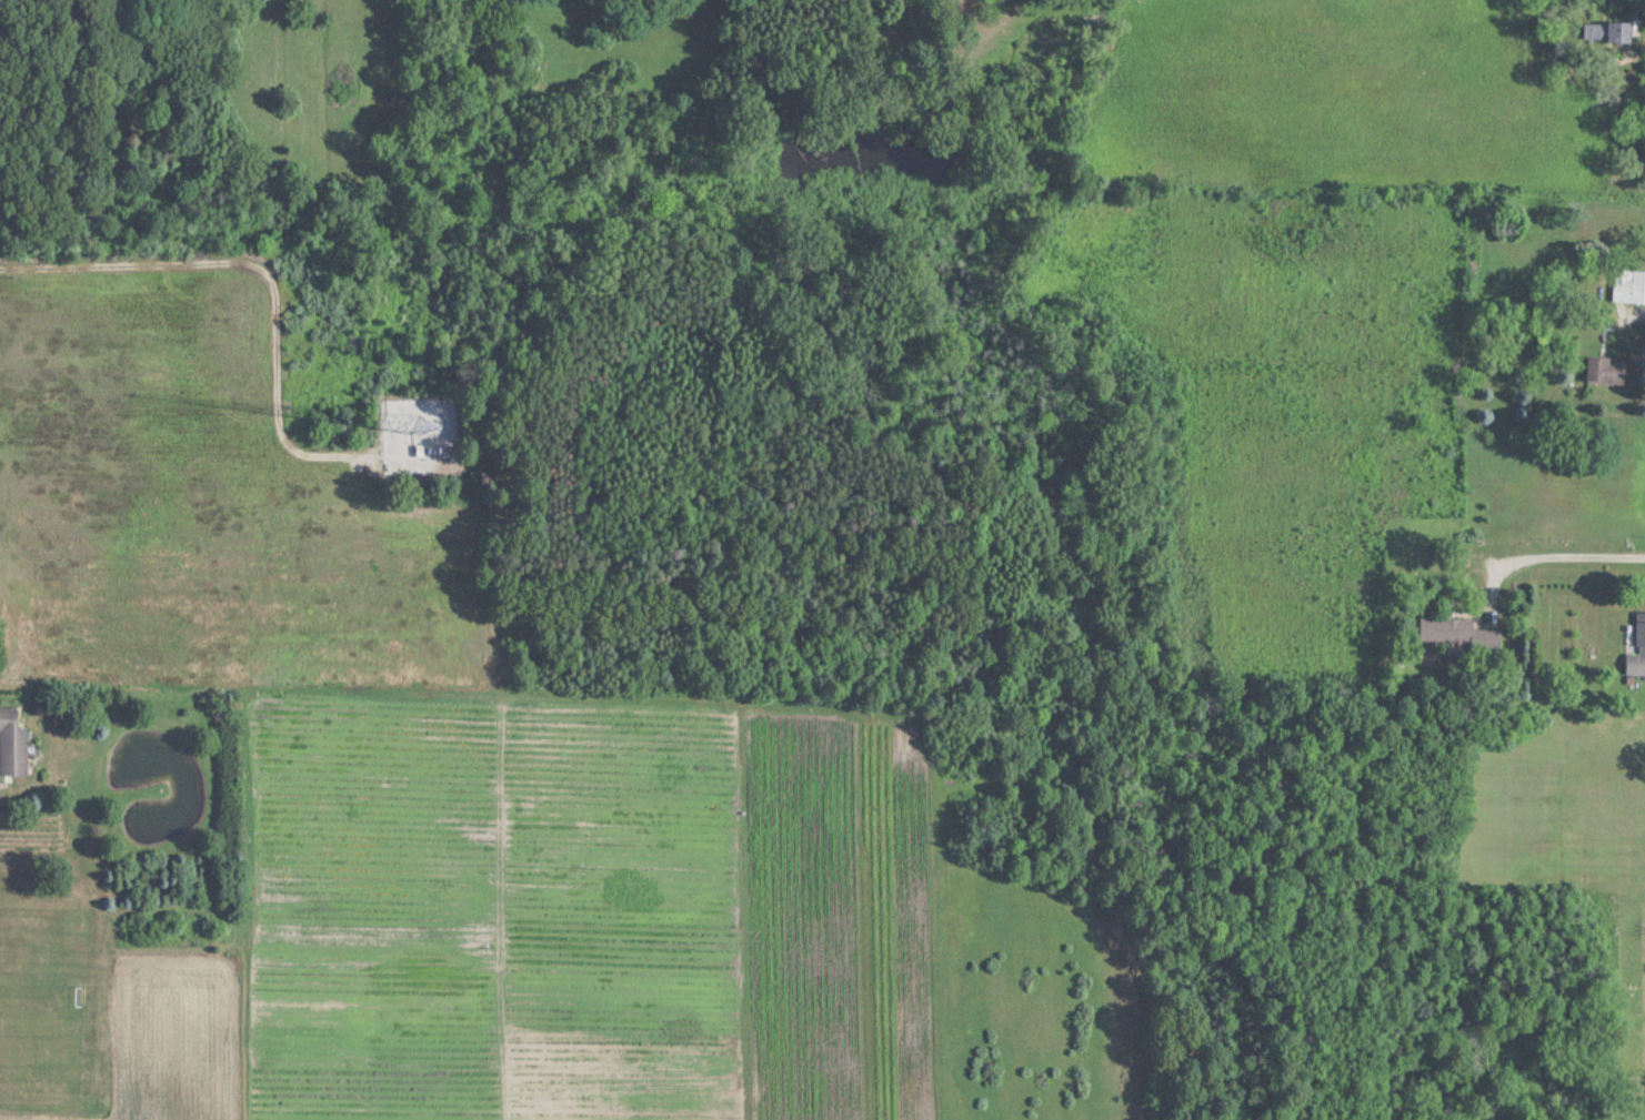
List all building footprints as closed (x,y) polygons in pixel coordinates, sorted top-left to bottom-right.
[(1631,22),(1607,22),(1607,43),(1631,43),(1631,22)] [(1644,302),(1644,270),(1614,269),(1614,302),(1644,302)] [(1588,382),(1626,382),(1626,357),(1588,357),(1588,382)] [(1638,612),(1638,653),(1627,653),(1627,673),(1644,673),(1644,612),(1638,612)] [(1475,628),(1475,618),(1421,617),(1420,643),(1501,644),(1501,629),(1475,628)] [(17,727),(17,707),(0,707),(0,774),(27,774),(27,727),(17,727)]
